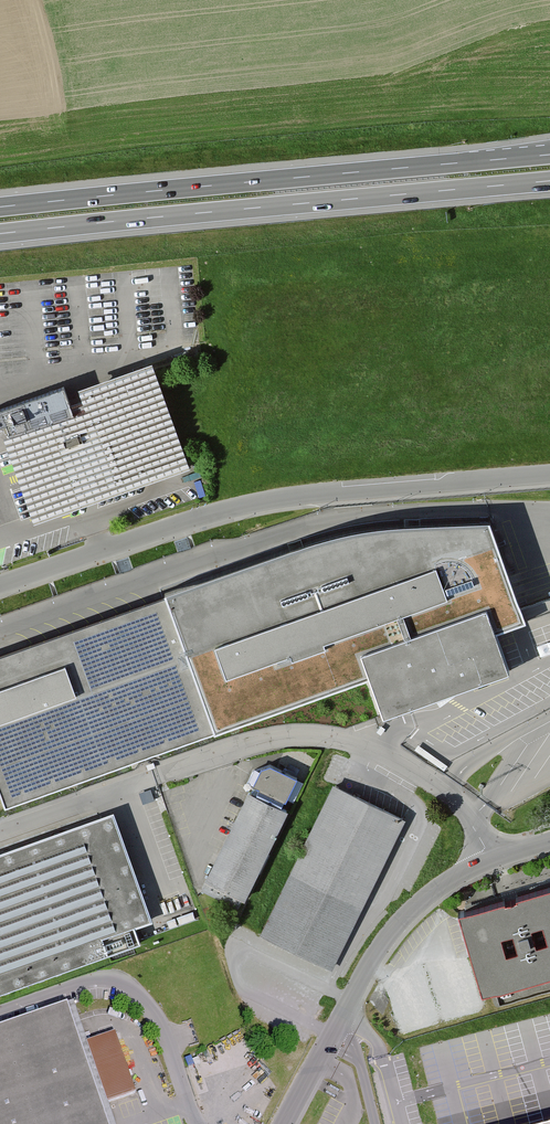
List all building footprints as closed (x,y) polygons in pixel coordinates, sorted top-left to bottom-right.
[(33,518),(189,465),(153,358),(77,384),(85,406),(71,411),(62,384),(0,405),(0,427),(2,426),(33,518)] [(295,539),(165,587),(166,591),(214,728),(368,674),(381,712),(510,667),(496,627),(526,617),(488,514),(403,517),(353,523),(295,539)] [(166,591),(0,650),(0,791),(4,804),(214,728),(166,591)] [(301,778),(264,761),(206,880),(243,898),(301,778)] [(404,816),(332,782),(259,934),(331,968),(404,816)] [(0,850),(0,985),(155,926),(110,808),(0,850)] [(483,993),(495,989),(549,972),(549,882),(458,910),(460,917),(483,993)] [(0,1029),(0,1123),(108,1123),(68,1007),(0,1029)] [(115,1030),(89,1039),(109,1099),(135,1091),(115,1030)]
